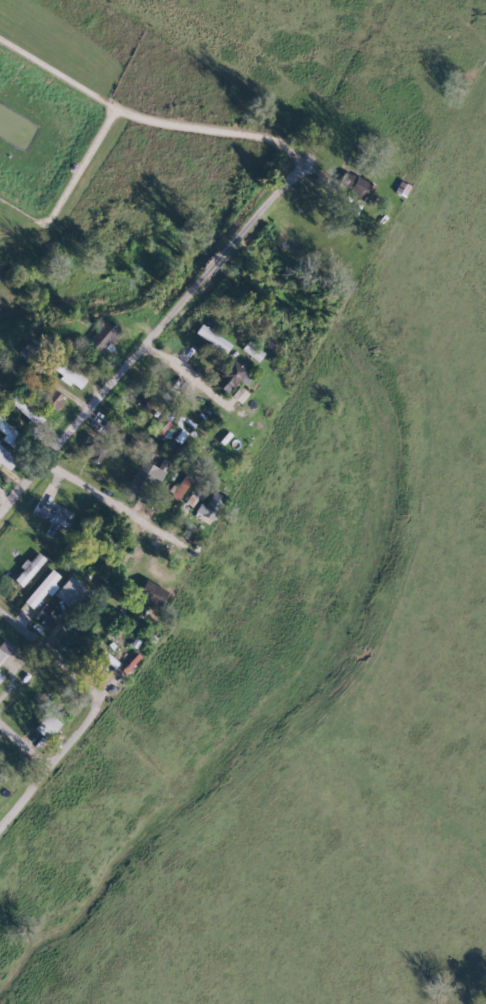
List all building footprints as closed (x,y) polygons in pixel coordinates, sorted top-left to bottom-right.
[(372,185),(341,171),(334,187),(365,201),(372,185)] [(116,330),(104,319),(84,343),(97,354),(116,330)] [(224,352),(229,343),(196,325),(191,335),(224,352)] [(262,353),(245,341),(238,350),(255,362),(262,353)] [(225,395),(245,369),(239,364),(238,366),(230,360),(211,384),(225,395)] [(84,379),(54,361),(49,369),(59,375),(56,378),(77,391),(84,379)] [(228,396),(237,404),(245,394),(236,387),(228,396)] [(62,400),(49,388),(39,399),(52,411),(62,400)] [(141,416),(153,407),(143,393),(131,402),(141,416)] [(4,401),(36,427),(41,420),(10,394),(4,401)] [(148,433),(164,441),(172,426),(156,418),(148,433)] [(0,421),(0,434),(1,435),(0,437),(0,441),(7,446),(17,433),(0,421)] [(97,463),(101,454),(84,446),(80,455),(97,463)] [(5,471),(14,460),(0,448),(0,467),(5,471)] [(166,463),(160,459),(155,468),(140,461),(128,484),(149,496),(166,463)] [(190,481),(183,475),(173,487),(171,485),(164,493),(173,500),(190,481)] [(198,504),(191,516),(206,524),(221,498),(210,492),(202,506),(198,504)] [(182,503),(190,508),(196,498),(189,493),(182,503)] [(29,512),(44,521),(50,510),(35,502),(29,512)] [(48,539),(65,520),(53,510),(44,521),(49,525),(42,533),(48,539)] [(18,587),(43,560),(35,553),(26,562),(25,561),(9,579),(18,587)] [(59,578),(48,570),(21,603),(29,609),(43,593),(46,595),(59,578)] [(51,596),(69,611),(85,590),(66,576),(51,596)] [(165,592),(142,581),(135,597),(157,608),(165,592)] [(43,630),(57,612),(44,602),(30,620),(43,630)] [(11,649),(1,639),(0,641),(0,661),(11,649)] [(32,728),(44,740),(58,725),(45,713),(32,728)]
